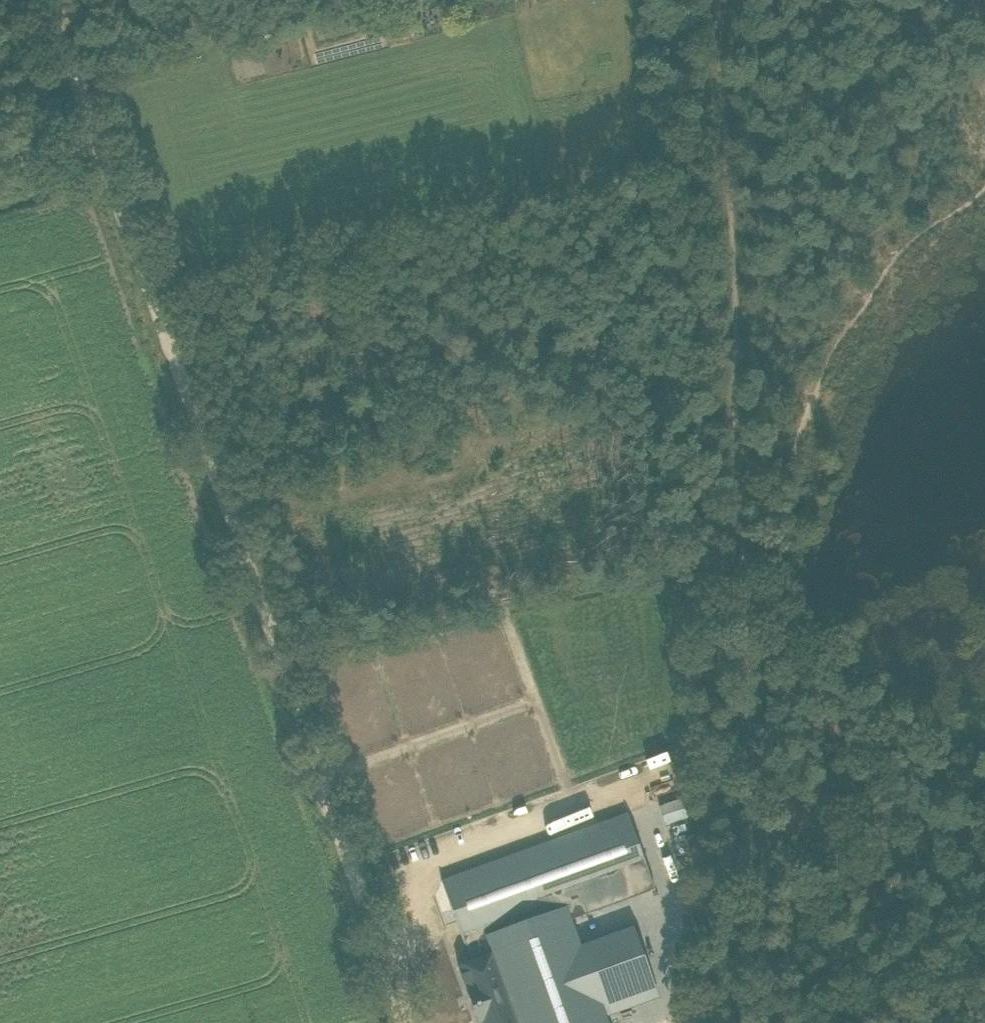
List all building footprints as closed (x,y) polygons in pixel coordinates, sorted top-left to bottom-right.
[(386,4),(388,11),(418,1),(418,0),(385,0),(386,4)] [(443,887),(464,944),(465,944),(470,942),(477,960),(472,962),(458,967),(467,990),(466,991),(478,1022),(608,1022),(606,1016),(604,1011),(606,1011),(600,996),(650,978),(651,978),(633,927),(580,945),(571,920),(655,890),(630,820),(628,820),(445,886),(443,887)]
